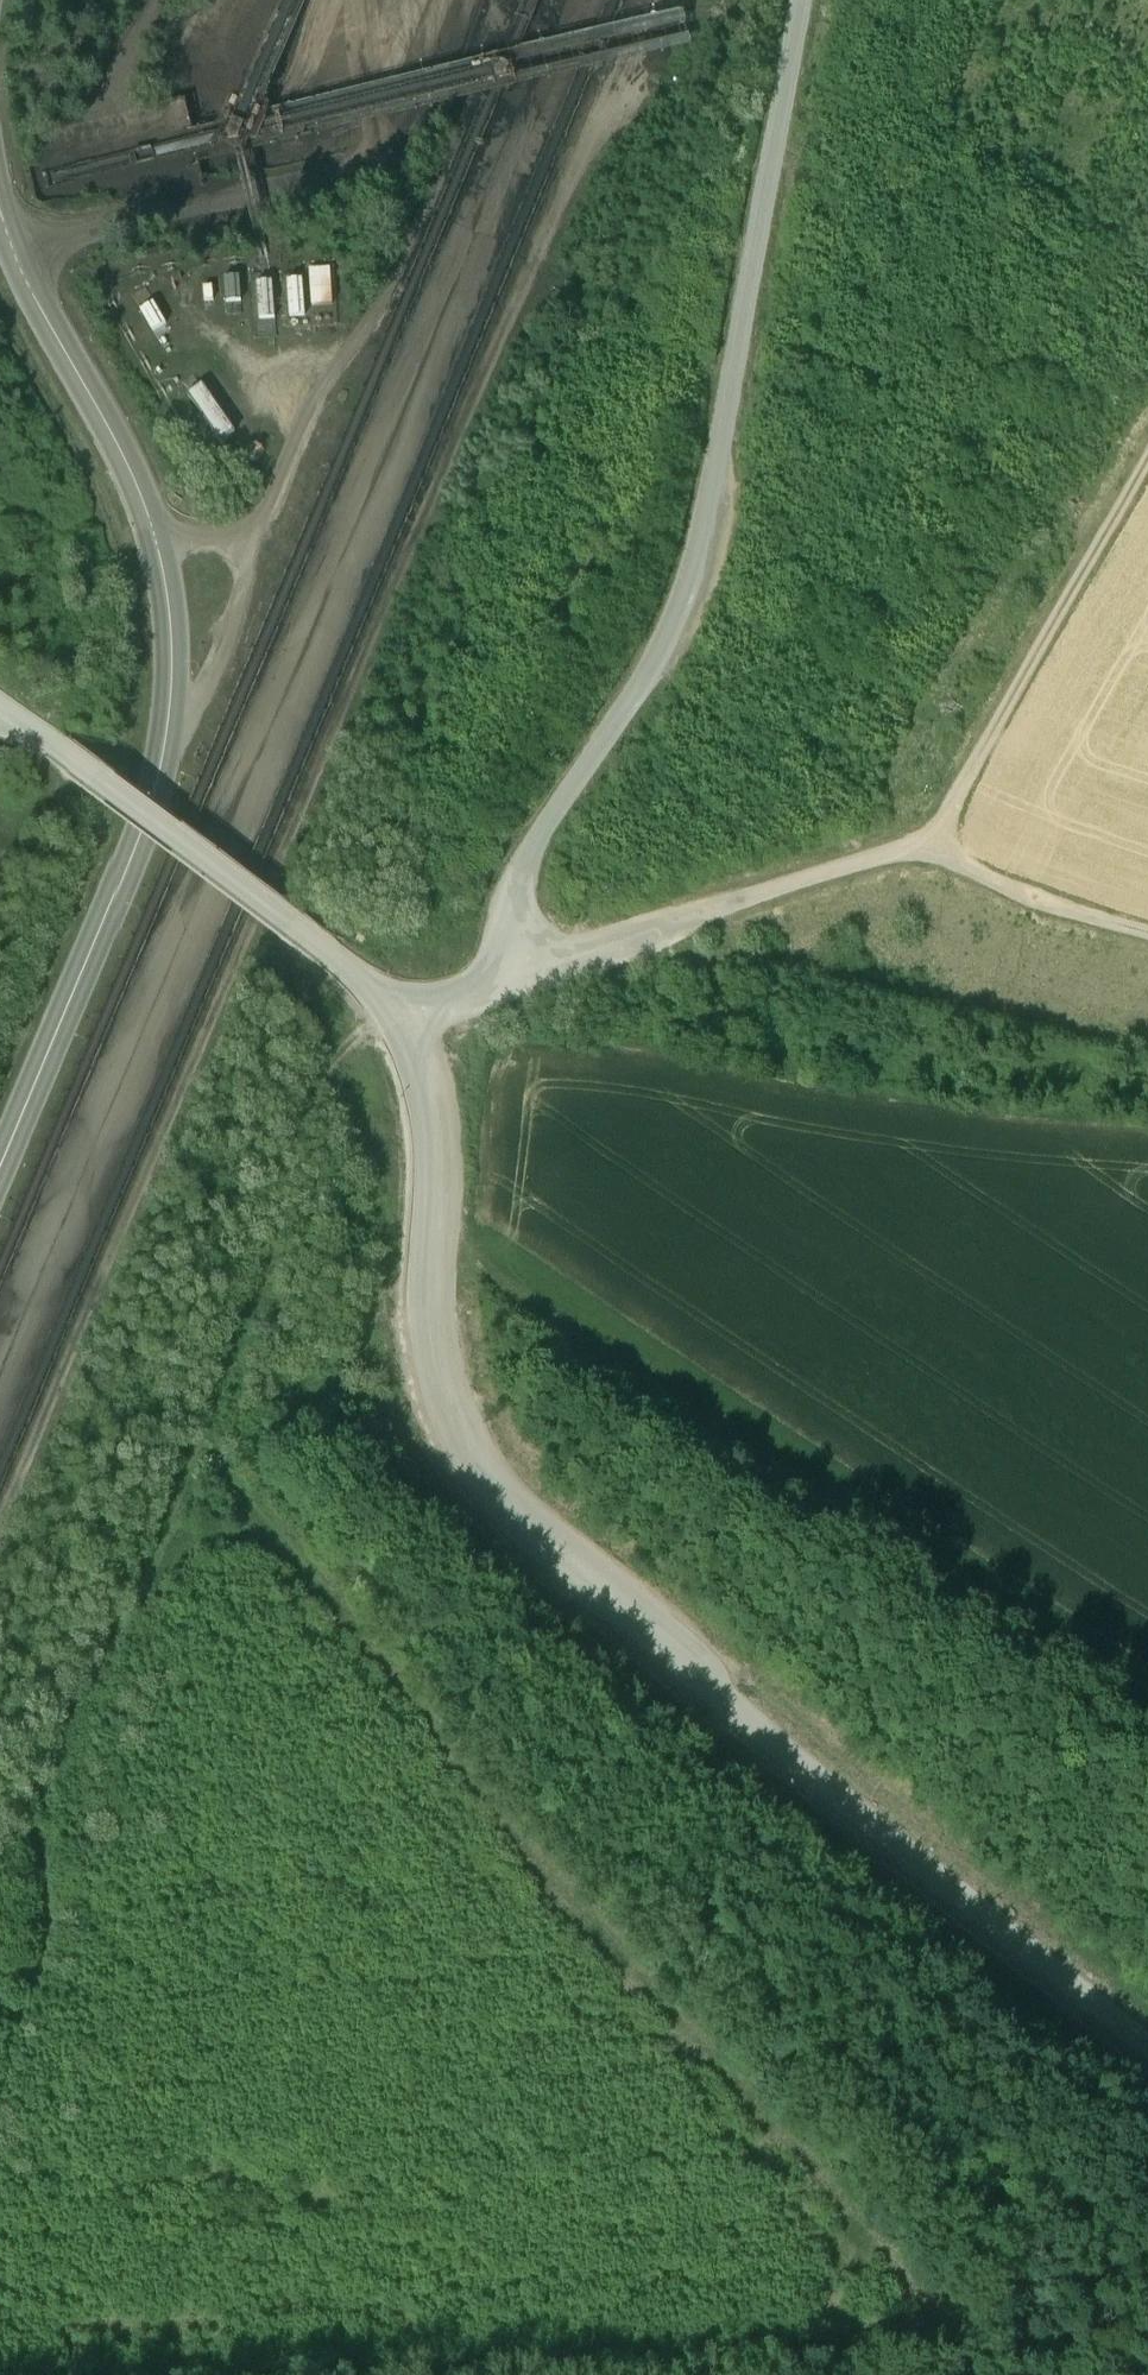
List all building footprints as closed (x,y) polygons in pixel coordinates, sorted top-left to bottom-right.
[(538,36),(539,62),(598,60),(597,47),(609,47),(609,33),(538,36)] [(303,305),(328,304),(325,267),(298,269),(299,277),(277,279),(279,316),(303,315),(303,305)] [(214,277),(217,301),(239,297),(236,274),(214,277)] [(270,280),(248,281),(250,316),(271,315),(270,280)] [(133,305),(146,329),(161,321),(149,297),(133,305)] [(195,380),(179,393),(215,439),(231,427),(195,380)]
